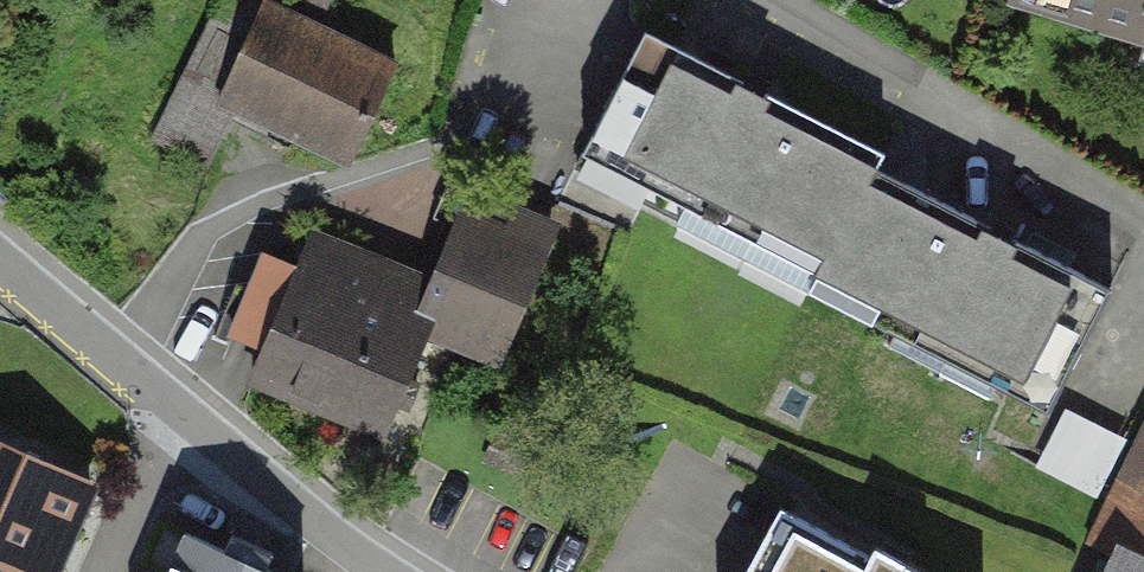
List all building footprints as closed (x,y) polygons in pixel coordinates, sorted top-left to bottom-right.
[(218,84),(348,147),(389,62),(261,0),(259,0),(218,84)] [(1008,15),(1143,53),(1143,0),(1012,0),(1008,15)] [(823,259),(880,141),(644,28),(587,146),(823,259)] [(1088,273),(872,169),(817,283),(1033,387),(1088,273)] [(300,244),(247,382),(388,437),(442,298),(300,244)] [(1093,487),(1122,431),(1071,405),(1042,461),(1093,487)] [(1104,519),(1143,538),(1143,434),(1104,519)] [(98,485),(0,442),(0,571),(60,571),(98,485)] [(785,527),(763,571),(873,571),(785,527)] [(183,534),(166,571),(268,571),(183,534)] [(1111,551),(1102,571),(1143,571),(1143,565),(1111,551)]
